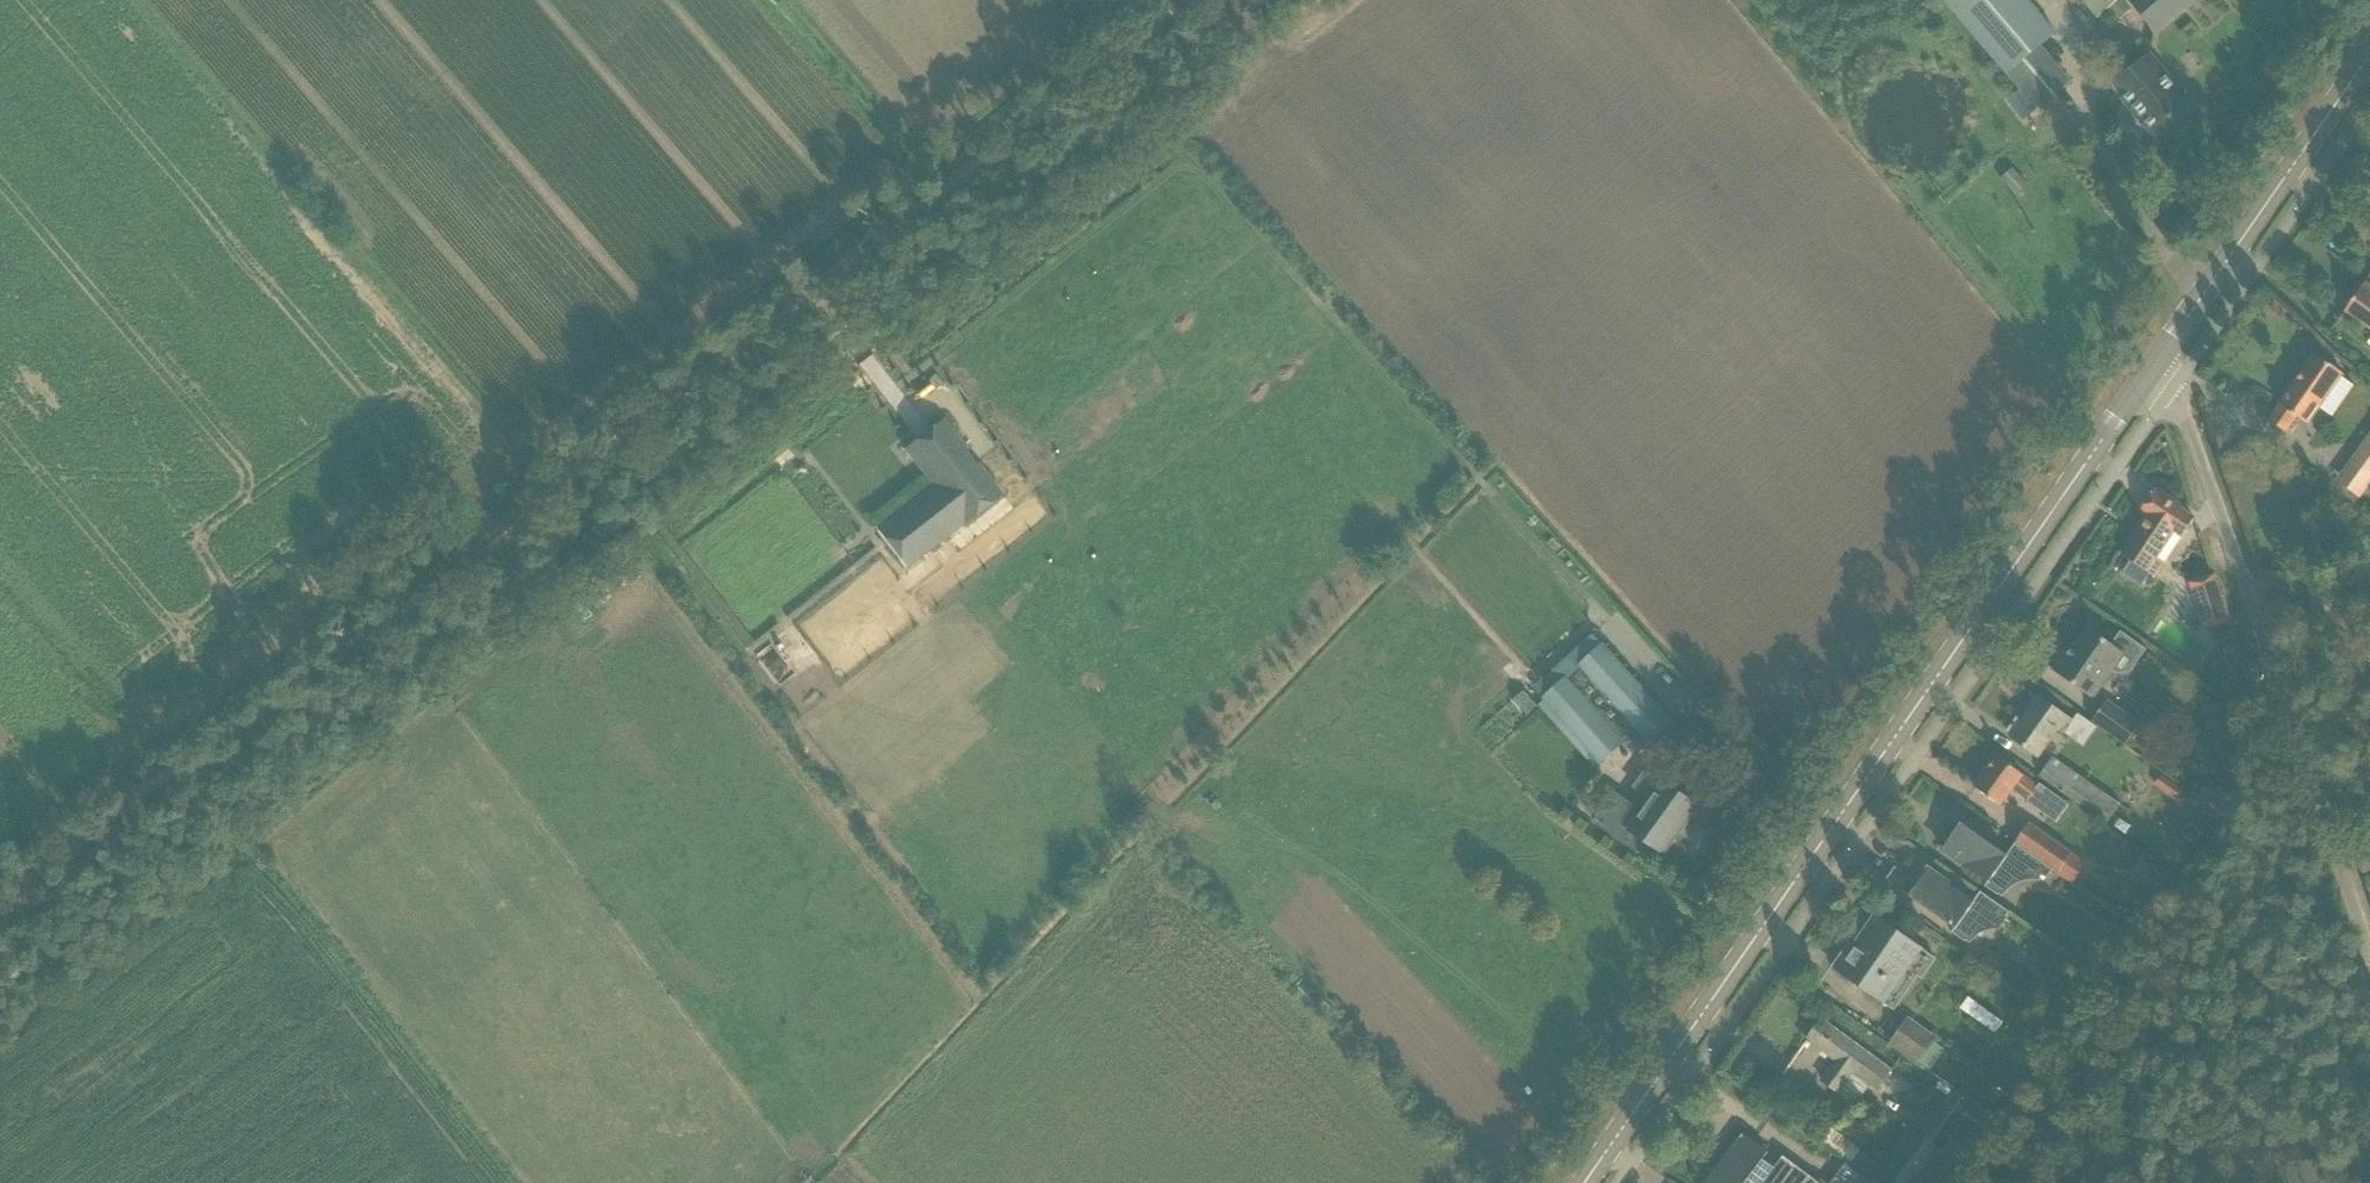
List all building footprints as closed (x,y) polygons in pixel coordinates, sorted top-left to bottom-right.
[(2007,74),(2017,85),(2036,109),(2052,95),(2069,81),(2050,58),(2040,47),(2056,33),(2027,0),(1944,0),(2007,74)] [(2098,19),(2120,0),(2082,0),(2098,19)] [(2154,31),(2190,0),(2134,0),(2131,3),(2154,31)] [(2129,105),(2144,123),(2150,118),(2170,142),(2176,137),(2181,138),(2189,130),(2190,125),(2201,116),(2150,55),(2118,82),(2135,101),(2129,105)] [(2013,170),(2001,180),(2015,195),(2026,184),(2013,170)] [(2366,324),(2369,327),(2369,287),(2365,283),(2346,310),(2366,324)] [(2270,421),(2285,432),(2296,417),(2307,424),(2342,374),(2315,355),(2270,421)] [(941,495),(885,539),(908,568),(1002,495),(977,464),(974,467),(963,453),(967,450),(943,420),(925,434),(905,449),(941,495)] [(2349,461),(2369,477),(2369,433),(2349,461)] [(2130,560),(2122,572),(2142,586),(2150,574),(2155,577),(2164,563),(2155,557),(2174,530),(2183,536),(2194,519),(2180,509),(2182,507),(2155,489),(2141,511),(2146,515),(2137,529),(2140,531),(2124,556),(2130,560)] [(2191,583),(2206,629),(2229,621),(2214,576),(2191,583)] [(2053,671),(2093,698),(2113,670),(2117,673),(2130,671),(2146,649),(2121,631),(2111,644),(2089,628),(2076,646),(2072,644),(2053,671)] [(1580,667),(1566,679),(1566,678),(1543,699),(1601,763),(1623,742),(1623,741),(1636,729),(1649,743),(1672,723),(1602,645),(1579,666),(1580,667)] [(2017,718),(2008,731),(2013,735),(2011,737),(2039,757),(2058,730),(2064,734),(2073,722),(2039,698),(2022,722),(2017,718)] [(2093,721),(2126,744),(2141,724),(2118,708),(2114,714),(2103,706),(2093,721)] [(1997,756),(1975,787),(1994,801),(2001,806),(2013,789),(2029,801),(2028,803),(2054,822),(2068,804),(2041,785),(2039,787),(2023,775),(2017,770),(1997,756)] [(1663,853),(1696,806),(1646,771),(1634,787),(1652,800),(1643,813),(1614,792),(1593,821),(1639,853),(1647,841),(1663,853)] [(2155,785),(2183,806),(2190,796),(2162,775),(2155,785)] [(2083,779),(2070,798),(2107,824),(2116,811),(2120,806),(2083,779)] [(2052,870),(2015,843),(2007,855),(1981,837),(1961,823),(1942,850),(1961,864),(1988,882),(1984,886),(1996,895),(1998,893),(2002,896),(2005,893),(2010,888),(2015,884),(2023,882),(2031,880),(2039,880),(2041,875),(2047,877),(2052,870)] [(2030,823),(2015,843),(2052,870),(2052,869),(2057,873),(2073,884),(2087,863),(2072,853),(2030,823)] [(1956,929),(1954,934),(1970,944),(1975,938),(1982,933),(1991,930),(1996,929),(1999,929),(2008,917),(2006,916),(2009,912),(1981,891),(1974,902),(1928,869),(1909,897),(1956,929)] [(1850,944),(1834,968),(1853,982),(1884,1002),(1894,1009),(1921,971),(1925,974),(1936,959),(1925,951),(1895,930),(1875,917),(1859,940),(1863,942),(1858,950),(1850,944)] [(1994,1033),(2003,1020),(1966,995),(1957,1007),(1994,1033)] [(1891,1044),(1919,1064),(1938,1036),(1910,1017),(1891,1044)] [(1822,1081),(1839,1093),(1854,1073),(1865,1081),(1877,1090),(1891,1071),(1822,1020),(1807,1040),(1836,1061),(1822,1081)] [(1939,1094),(1932,1078),(1913,1086),(1920,1102),(1939,1094)] [(1936,1148),(1970,1103),(1954,1089),(1919,1135),(1936,1148)] [(1851,1154),(1856,1144),(1832,1131),(1827,1141),(1851,1154)] [(1747,1181),(1750,1182),(1819,1182),(1783,1156),(1771,1172),(1760,1164),(1768,1153),(1742,1134),(1706,1182),(1745,1182),(1747,1181)]
